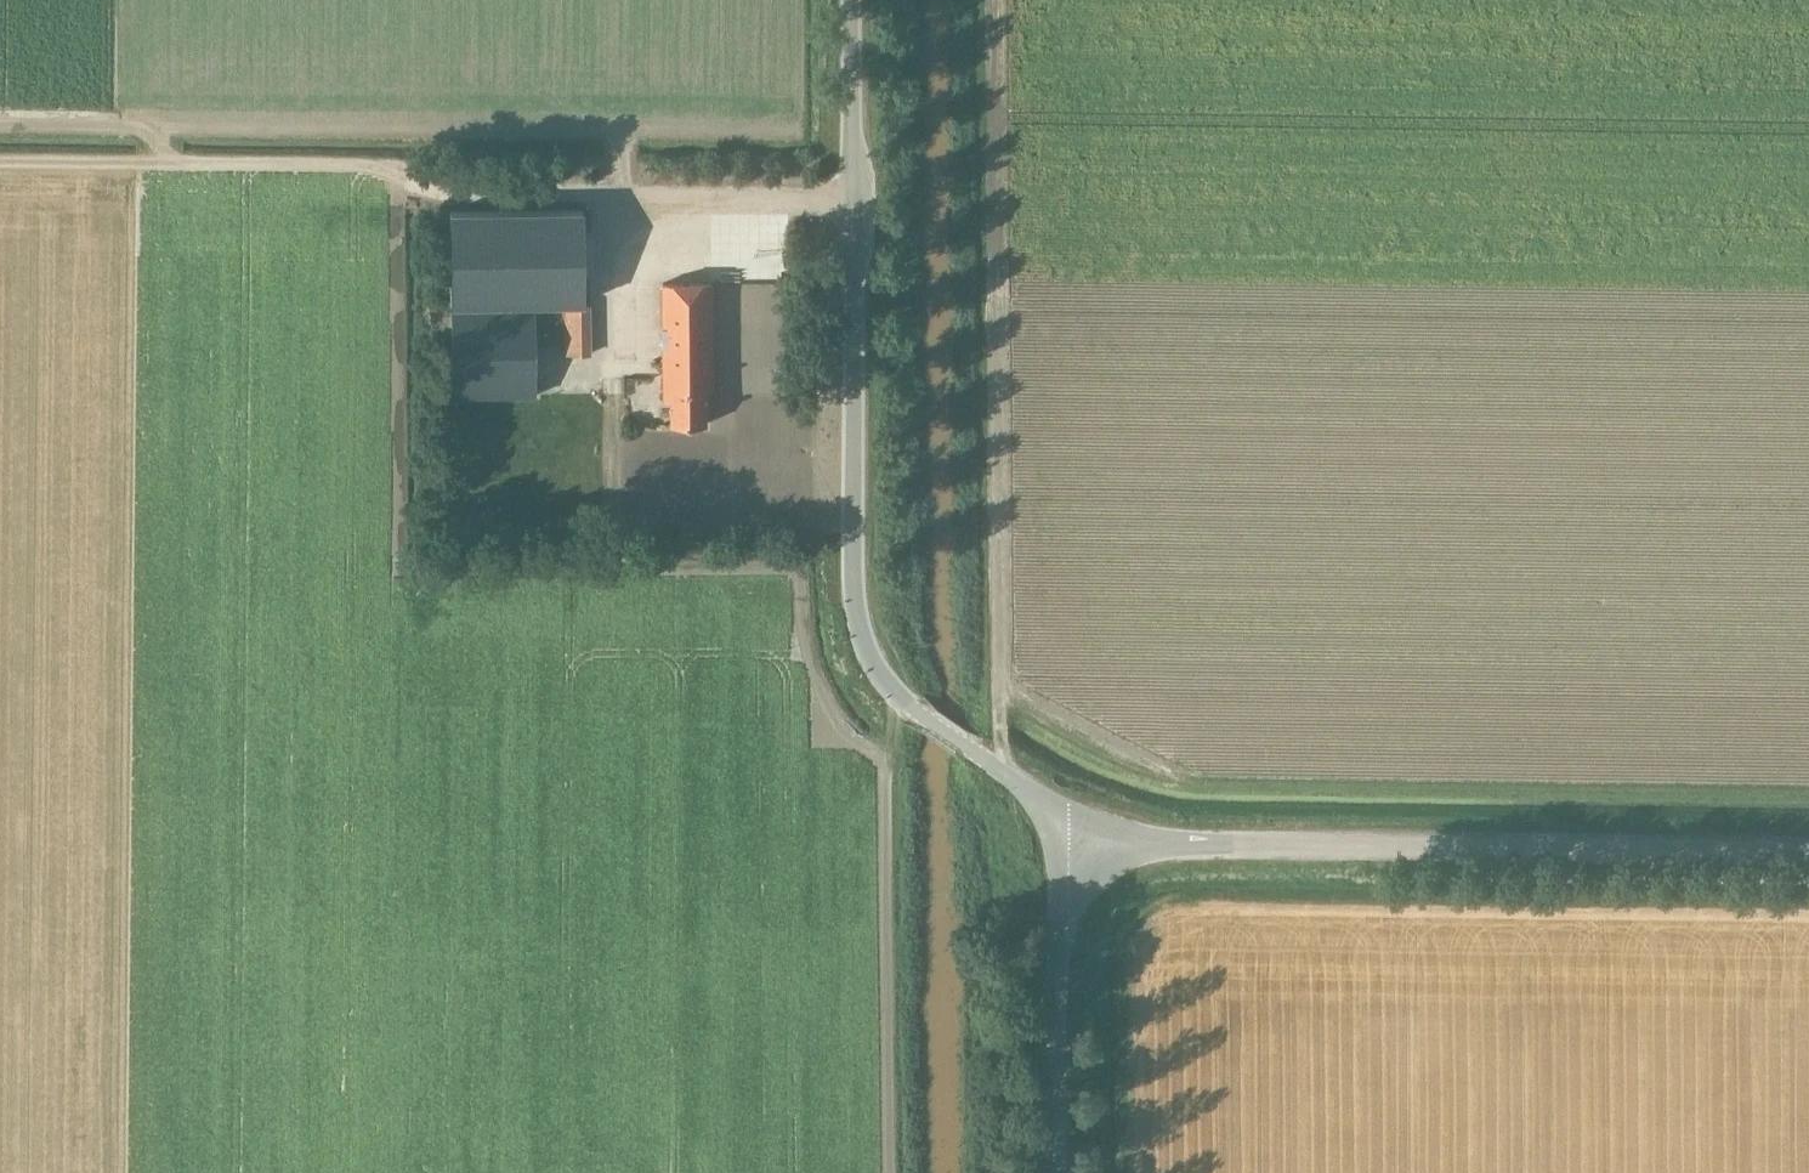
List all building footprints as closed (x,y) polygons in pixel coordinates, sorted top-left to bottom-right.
[(449,210),(450,306),(534,305),(534,302),(582,302),(581,209),(449,210)] [(704,390),(711,390),(710,282),(662,283),(663,399),(670,399),(670,425),(683,425),(683,424),(704,424),(704,390)] [(451,397),(535,396),(534,305),(450,306),(451,397)] [(562,355),(592,355),(591,305),(562,305),(562,355)]
